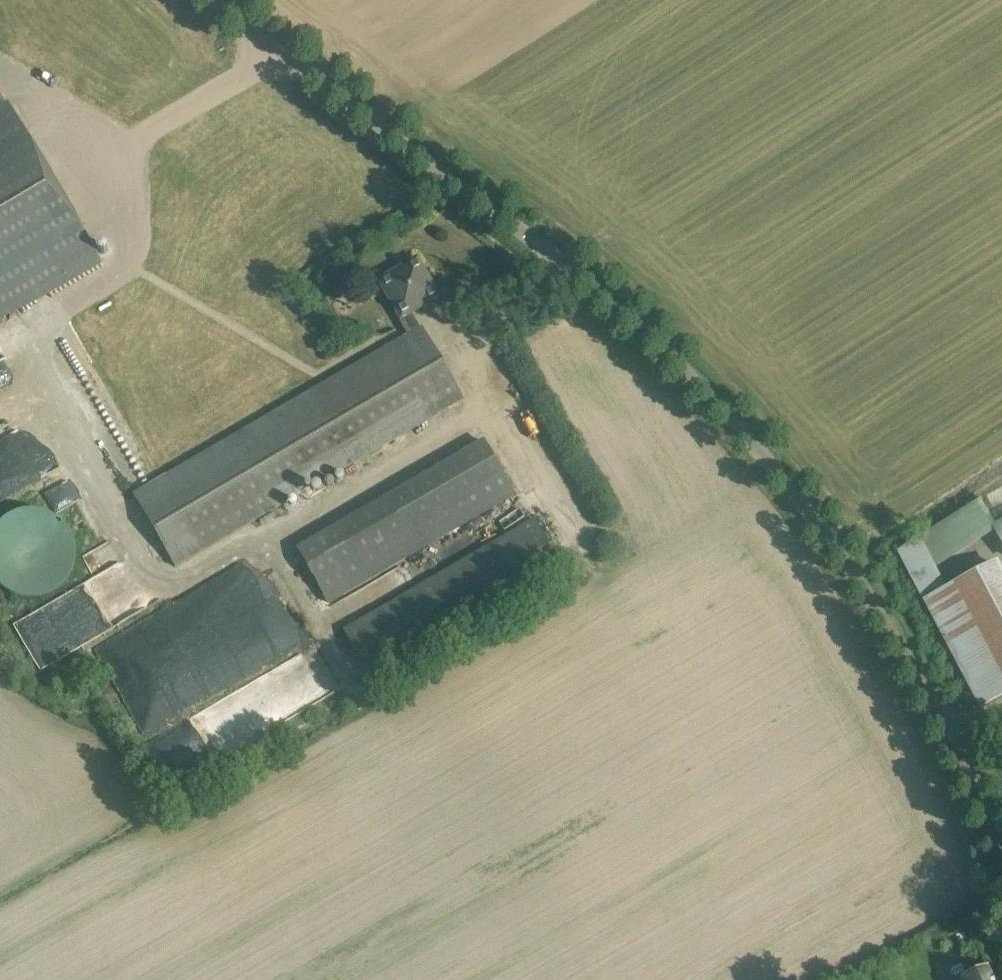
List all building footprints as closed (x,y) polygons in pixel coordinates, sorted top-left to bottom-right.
[(100,259),(10,105),(0,111),(0,318),(100,259)] [(435,295),(431,290),(416,263),(383,282),(400,310),(395,313),(408,335),(134,494),(176,567),(463,399),(421,327),(420,328),(410,310),(435,295)] [(40,482),(0,398),(0,501),(40,482)] [(487,443),(291,538),(331,620),(352,610),(355,617),(415,588),(400,557),(515,500),(487,443)] [(74,565),(75,558),(75,550),(74,543),(71,535),(67,529),(62,523),(56,518),(49,515),(42,512),(34,511),(27,511),(19,512),(12,515),(5,519),(0,524),(0,586),(4,590),(10,594),(17,597),(24,598),(31,599),(39,598),(46,596),(52,594),(58,590),(64,585),(68,579),(72,572),(74,565)] [(534,519),(344,629),(369,674),(560,564),(534,519)] [(1001,547),(1001,523),(994,527),(992,528),(1001,547)] [(923,599),(979,707),(1001,695),(1001,578),(995,563),(923,599)] [(118,685),(209,632),(189,596),(97,649),(118,685)] [(127,600),(97,620),(106,631),(135,611),(127,600)] [(988,970),(966,979),(993,979),(988,970)]
